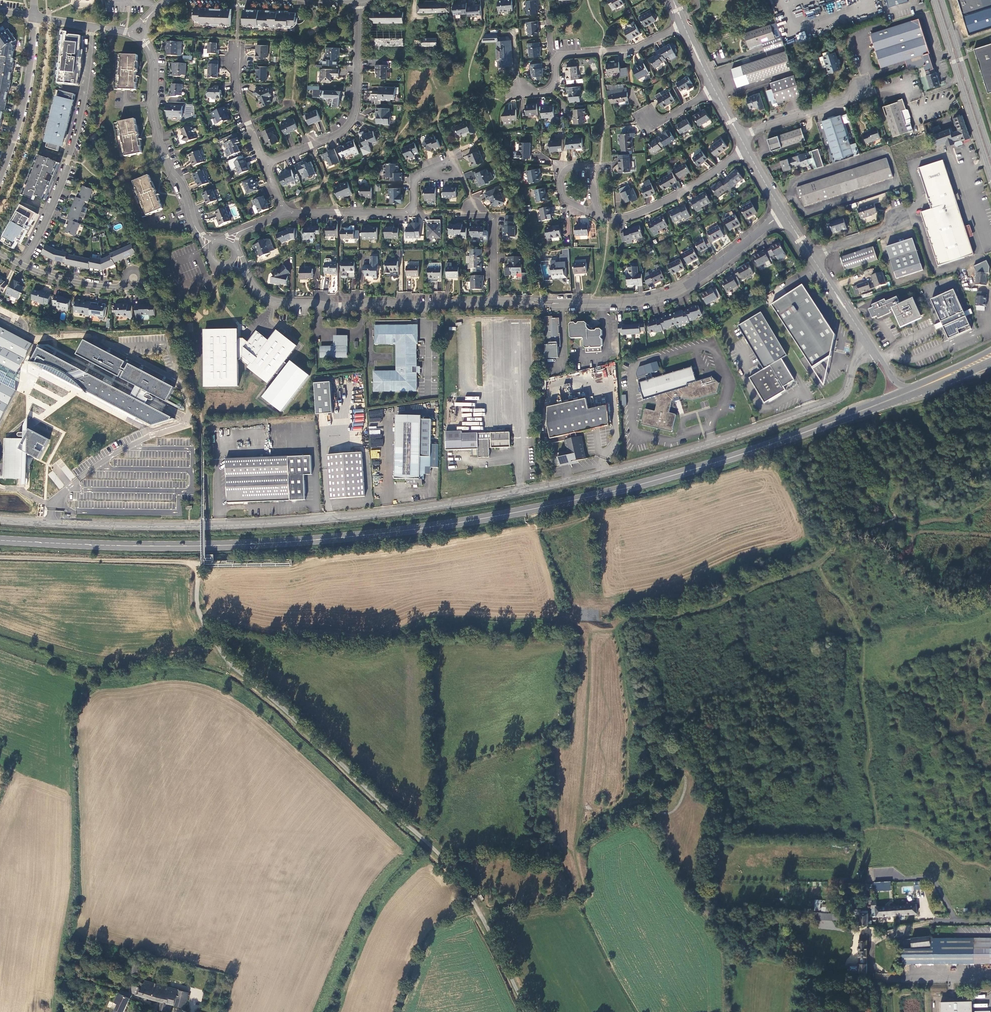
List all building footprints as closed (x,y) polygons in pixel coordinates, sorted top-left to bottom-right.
[(499,1),(500,11),(505,10),(506,11),(508,11),(510,10),(513,10),(512,0),(504,0),(500,0),(500,1),(499,1)] [(537,0),(536,0),(526,1),(527,8),(525,9),(526,14),(538,13),(537,9),(538,9),(537,0)] [(612,2),(609,4),(613,10),(624,4),(622,0),(611,0),(612,2)] [(837,8),(858,3),(857,0),(834,0),(837,8)] [(889,9),(909,3),(908,0),(886,0),(889,9)] [(982,0),(957,0),(963,18),(985,10),(982,0)] [(425,5),(418,5),(419,13),(449,12),(449,7),(449,1),(425,2),(425,5)] [(467,7),(467,3),(462,3),(462,5),(453,5),(454,14),(455,14),(455,18),(462,18),(462,14),(467,13),(467,7)] [(481,15),(480,5),(467,7),(467,13),(468,17),(481,15)] [(231,26),(231,25),(232,10),(195,8),(195,13),(193,13),(193,18),(193,20),(194,21),(196,23),(197,23),(199,24),(201,24),(201,25),(202,25),(203,26),(228,27),(229,27),(230,26),(231,26)] [(298,23),(298,18),(296,18),(296,12),(244,10),(244,11),(242,11),(242,22),(244,23),(244,30),(296,32),(296,26),(296,25),(298,23)] [(645,26),(656,20),(651,10),(640,16),(645,26)] [(369,23),(402,24),(403,12),(369,11),(369,23)] [(912,21),(870,34),(871,39),(875,50),(880,68),(881,69),(905,61),(908,70),(923,66),(926,65),(923,56),(929,54),(930,53),(926,41),(923,30),(919,19),(912,21)] [(528,26),(529,35),(539,34),(538,26),(538,25),(538,21),(526,22),(527,26),(528,26)] [(763,43),(766,51),(785,45),(777,23),(770,25),(758,29),(745,33),(750,47),(763,43)] [(629,28),(624,30),(630,40),(641,34),(635,24),(629,28)] [(6,27),(4,29),(12,40),(15,38),(6,27)] [(4,29),(2,30),(0,28),(0,51),(0,52),(0,55),(1,55),(12,57),(14,44),(13,43),(11,42),(11,41),(12,40),(4,29)] [(83,59),(85,37),(74,36),(73,37),(72,37),(72,33),(66,32),(66,37),(68,37),(67,43),(65,42),(65,46),(67,47),(67,50),(66,50),(64,65),(63,65),(62,69),(65,69),(65,72),(62,72),(62,76),(64,76),(64,80),(63,80),(63,84),(77,85),(78,81),(80,81),(82,66),(81,66),(81,64),(82,64),(83,59)] [(805,32),(796,34),(798,41),(807,39),(805,32)] [(436,47),(437,39),(421,37),(420,46),(436,47)] [(374,47),(403,48),(403,39),(374,38),(374,47)] [(499,61),(499,67),(506,67),(510,67),(511,66),(510,60),(513,60),(511,40),(497,41),(498,48),(497,48),(498,61),(499,61)] [(844,52),(840,40),(835,42),(838,53),(844,52)] [(167,56),(181,57),(182,51),(182,43),(167,42),(167,46),(168,47),(168,51),(167,52),(167,56)] [(208,43),(208,50),(208,54),(219,55),(219,50),(217,50),(217,44),(208,43)] [(531,57),(541,56),(540,47),(540,48),(539,43),(527,44),(528,49),(530,49),(531,57)] [(675,47),(673,43),(660,50),(665,58),(669,56),(675,53),(672,48),(675,47)] [(974,50),(974,51),(988,94),(990,93),(990,44),(974,50)] [(268,46),(257,45),(257,49),(257,52),(256,52),(256,59),(265,59),(265,57),(268,57),(268,46)] [(338,60),(339,60),(339,54),(340,54),(340,48),(327,48),(326,53),(328,55),(328,60),(324,59),(324,65),(338,66),(338,60)] [(665,58),(660,50),(656,52),(657,54),(650,59),(655,68),(660,65),(659,64),(666,60),(665,58)] [(738,87),(793,69),(787,51),(732,69),(738,87)] [(825,74),(841,69),(836,53),(820,58),(825,74)] [(929,54),(923,56),(926,65),(923,66),(924,67),(925,73),(934,69),(929,54)] [(13,65),(14,61),(12,61),(13,57),(12,57),(1,55),(0,63),(13,65)] [(116,55),(114,90),(137,91),(137,85),(136,85),(137,76),(137,75),(138,74),(138,73),(138,72),(137,72),(137,63),(138,63),(138,61),(138,56),(131,56),(131,55),(123,55),(123,56),(116,55)] [(11,75),(12,69),(13,69),(13,65),(0,63),(0,73),(11,75)] [(608,74),(621,72),(619,63),(612,64),(612,63),(607,64),(608,74)] [(639,79),(649,73),(644,63),(633,69),(639,79)] [(186,64),(173,64),(173,68),(174,67),(174,77),(181,77),(183,75),(186,75),(186,64)] [(533,77),(534,77),(540,76),(543,76),(542,64),(530,65),(531,70),(532,70),(533,77)] [(218,65),(210,65),(209,65),(208,78),(218,78),(219,65),(218,65)] [(390,65),(376,65),(376,70),(378,70),(378,78),(382,78),(384,79),(388,80),(387,71),(388,70),(390,70),(390,65)] [(267,81),(268,68),(258,67),(257,80),(267,81)] [(567,80),(580,79),(579,74),(577,75),(576,67),(567,67),(567,76),(567,80)] [(926,76),(930,90),(940,86),(936,73),(935,73),(934,69),(925,73),(926,76)] [(340,70),(326,70),(324,71),(324,74),(322,76),(322,78),(324,79),(324,81),(325,82),(329,83),(330,83),(333,83),(335,81),(333,79),(333,78),(335,76),(335,77),(340,78),(340,77),(340,70)] [(10,85),(10,81),(9,81),(11,75),(0,73),(0,83),(10,85)] [(783,100),(801,95),(794,75),(771,83),(772,89),(767,91),(770,101),(772,100),(774,106),(775,106),(784,103),(783,100)] [(688,77),(677,84),(681,91),(687,87),(689,90),(694,87),(688,77)] [(7,94),(8,89),(9,89),(10,85),(0,83),(0,93),(7,94)] [(184,85),(172,84),(172,89),(173,89),(173,97),(177,97),(179,95),(182,96),(183,90),(183,89),(184,89),(184,85)] [(218,91),(218,86),(215,86),(212,89),(210,88),(208,90),(208,92),(208,94),(207,96),(209,98),(211,98),(212,100),(217,100),(218,101),(219,100),(221,100),(221,99),(223,98),(223,96),(221,94),(221,91),(218,91)] [(398,87),(380,87),(380,94),(372,94),(372,100),(375,100),(375,104),(381,104),(381,101),(390,101),(390,99),(395,99),(395,94),(398,94),(398,87)] [(581,87),(568,88),(568,93),(569,93),(570,102),(580,101),(579,92),(581,92),(581,87)] [(263,92),(257,89),(254,95),(259,97),(263,107),(272,103),(270,98),(273,97),(270,89),(263,92)] [(621,90),(617,90),(611,91),(607,92),(611,104),(619,102),(627,101),(629,100),(627,92),(625,93),(624,89),(620,89),(621,90)] [(342,91),(314,90),(314,97),(334,98),(334,100),(335,100),(333,105),(340,105),(342,91)] [(61,99),(57,114),(59,114),(58,118),(56,117),(55,125),(56,125),(55,129),(54,128),(50,143),(52,143),(63,147),(65,147),(68,136),(74,114),(73,114),(74,110),(72,110),(73,106),(76,107),(78,96),(63,92),(62,96),(63,96),(62,100),(61,99)] [(661,92),(656,95),(663,108),(675,100),(670,92),(663,96),(661,92)] [(765,109),(759,93),(752,95),(752,96),(746,98),(749,109),(754,107),(758,110),(760,109),(761,110),(765,109)] [(892,131),(893,137),(913,130),(911,123),(906,125),(901,111),(906,109),(903,98),(898,100),(898,101),(883,106),(884,107),(887,115),(886,115),(890,127),(892,131)] [(527,116),(538,115),(537,104),(526,105),(527,116)] [(183,107),(167,106),(167,108),(167,112),(168,112),(168,117),(183,118),(183,107)] [(545,106),(541,106),(542,119),(554,117),(553,107),(545,107),(545,106)] [(226,108),(212,113),(214,118),(217,119),(219,123),(223,122),(226,122),(230,120),(229,115),(228,115),(227,113),(227,112),(226,108)] [(390,109),(376,108),(376,114),(378,114),(379,116),(378,116),(378,123),(383,123),(384,125),(389,125),(389,117),(391,116),(391,112),(390,111),(390,109)] [(573,110),(574,124),(585,124),(584,114),(585,114),(585,109),(573,110)] [(907,109),(906,109),(901,111),(906,125),(911,123),(910,118),(911,117),(908,109),(907,109)] [(318,110),(307,115),(309,119),(308,119),(310,125),(317,122),(317,123),(322,121),(318,110)] [(700,125),(711,119),(705,110),(694,116),(700,125)] [(516,111),(506,111),(503,115),(504,121),(505,121),(505,125),(513,125),(512,121),(517,120),(516,111)] [(962,141),(971,138),(963,114),(954,117),(956,122),(955,123),(955,125),(956,124),(958,130),(951,132),(950,128),(934,134),(937,144),(946,142),(947,146),(955,144),(956,146),(958,147),(962,145),(963,144),(962,141)] [(860,154),(856,143),(851,144),(849,139),(850,139),(847,130),(845,130),(840,115),(822,121),(836,162),(860,154)] [(125,121),(114,123),(121,157),(127,156),(127,157),(134,155),(134,154),(141,153),(140,145),(139,145),(138,140),(138,139),(137,138),(138,137),(139,136),(139,135),(138,134),(137,133),(136,133),(135,126),(134,119),(125,121)] [(290,121),(282,124),(286,135),(291,133),(290,132),(298,129),(294,119),(290,121)] [(682,134),(692,127),(687,119),(677,126),(682,134)] [(476,132),(473,123),(471,122),(468,123),(467,121),(463,122),(462,124),(456,126),(459,134),(461,133),(463,135),(464,136),(467,134),(467,133),(471,132),(472,134),(476,132)] [(940,124),(930,128),(932,133),(942,129),(940,124)] [(191,125),(181,130),(183,134),(183,133),(185,136),(182,135),(181,136),(179,139),(181,143),(182,144),(186,143),(186,141),(187,142),(197,138),(195,131),(191,133),(190,130),(193,129),(191,125)] [(273,127),(262,132),(263,136),(264,135),(266,139),(267,139),(269,146),(274,145),(273,144),(279,142),(277,136),(275,134),(274,132),(275,131),(273,127)] [(866,143),(880,138),(878,129),(875,127),(871,128),(872,130),(863,133),(866,143)] [(772,151),(805,140),(801,129),(768,139),(772,151)] [(665,146),(676,139),(670,130),(665,133),(666,135),(660,138),(665,146)] [(366,136),(362,137),(365,146),(374,143),(374,142),(377,140),(374,131),(368,134),(369,135),(366,136)] [(631,150),(632,150),(631,137),(633,137),(633,136),(633,133),(621,134),(622,151),(631,150)] [(219,143),(224,141),(228,150),(225,151),(228,157),(240,152),(237,144),(240,143),(236,134),(218,141),(219,143)] [(442,146),(439,139),(437,140),(435,135),(430,137),(430,139),(426,140),(424,145),(427,146),(428,149),(432,150),(433,147),(435,146),(436,149),(442,146)] [(660,138),(659,136),(655,139),(656,140),(653,142),(648,145),(650,148),(650,149),(653,154),(661,148),(662,148),(665,146),(660,138)] [(571,149),(583,148),(582,138),(570,139),(571,149)] [(728,148),(722,139),(712,146),(713,147),(710,149),(714,156),(718,154),(718,155),(728,148)] [(342,146),(346,155),(353,152),(355,156),(360,153),(354,140),(350,142),(350,143),(342,146)] [(563,152),(562,140),(558,140),(557,141),(549,142),(550,155),(552,155),(552,152),(558,152),(559,153),(563,152)] [(63,147),(52,143),(50,148),(61,152),(63,147)] [(419,153),(415,143),(403,148),(406,158),(410,157),(411,158),(416,156),(415,154),(419,153)] [(530,159),(530,143),(520,143),(519,152),(517,152),(518,159),(530,159)] [(485,161),(478,145),(467,150),(470,159),(471,159),(474,165),(485,161)] [(340,162),(335,148),(330,150),(328,152),(326,151),(326,152),(321,154),(323,159),(325,158),(327,161),(329,162),(331,166),(340,162)] [(813,163),(814,169),(824,166),(821,157),(823,156),(821,149),(819,150),(818,149),(809,153),(809,152),(781,162),(784,172),(792,169),(791,165),(797,164),(798,168),(813,163)] [(199,151),(190,154),(192,162),(191,162),(193,167),(203,163),(201,159),(202,157),(199,151)] [(698,166),(707,159),(702,152),(693,158),(698,166)] [(630,171),(629,154),(618,155),(619,172),(630,171)] [(41,156),(26,196),(32,198),(33,195),(38,197),(47,201),(61,164),(41,156)] [(804,207),(894,178),(887,158),(796,187),(800,198),(801,197),(804,207)] [(247,163),(245,159),(235,163),(240,175),(250,171),(247,163)] [(918,168),(932,209),(957,201),(954,193),(947,169),(944,160),(918,168)] [(304,161),(298,164),(302,173),(304,172),(306,178),(308,177),(309,178),(310,178),(311,178),(313,178),(313,177),(314,176),(314,175),(314,174),(317,173),(312,161),(308,163),(307,161),(304,162),(304,161)] [(403,180),(402,173),(399,173),(399,163),(397,163),(397,161),(393,161),(393,163),(391,163),(391,162),(389,162),(389,163),(386,163),(384,165),(384,175),(387,177),(391,177),(391,180),(403,180)] [(685,163),(675,169),(680,178),(684,176),(683,174),(686,173),(686,174),(691,172),(685,163)] [(489,168),(476,173),(478,178),(479,177),(480,181),(479,181),(481,186),(488,183),(490,184),(491,183),(491,182),(491,181),(491,180),(495,179),(492,171),(491,172),(489,168)] [(527,172),(529,184),(540,182),(539,174),(540,173),(540,172),(539,169),(527,172)] [(295,175),(292,170),(287,172),(280,175),(284,186),(289,184),(288,183),(293,181),(293,182),(296,180),(297,183),(301,181),(298,174),(295,175)] [(678,181),(671,170),(668,172),(669,175),(674,183),(678,181)] [(729,177),(726,180),(733,190),(736,187),(735,186),(744,179),(737,170),(733,172),(734,173),(729,177)] [(203,171),(193,175),(196,181),(197,181),(199,187),(209,183),(207,176),(206,177),(203,171)] [(669,175),(659,181),(664,189),(674,183),(669,175)] [(135,182),(129,184),(143,217),(164,209),(163,208),(161,202),(160,203),(157,196),(157,195),(157,194),(156,193),(157,192),(157,191),(157,190),(156,190),(155,190),(153,184),(153,183),(150,176),(143,179),(142,178),(135,181),(135,182)] [(655,193),(648,177),(643,179),(645,183),(640,185),(646,197),(655,193)] [(252,179),(243,182),(248,195),(257,191),(256,187),(257,186),(255,182),(254,183),(252,179)] [(733,190),(726,180),(721,183),(721,182),(716,186),(715,185),(712,188),(718,197),(727,191),(729,193),(733,190)] [(354,194),(349,182),(335,188),(339,198),(347,195),(348,197),(354,194)] [(77,195),(86,198),(89,199),(94,187),(84,184),(82,191),(79,190),(77,195)] [(373,198),(373,187),(368,186),(367,185),(361,185),(361,196),(369,196),(369,198),(373,198)] [(458,198),(458,188),(449,188),(449,186),(445,186),(445,198),(458,198)] [(629,186),(620,190),(626,204),(633,200),(634,202),(638,200),(633,189),(631,190),(629,186)] [(437,201),(437,187),(431,187),(431,188),(424,188),(425,196),(426,200),(427,201),(437,201)] [(404,203),(404,197),(401,197),(401,194),(401,188),(390,188),(390,194),(392,194),(392,203),(404,203)] [(497,188),(486,193),(488,199),(489,199),(489,200),(490,200),(492,199),(493,201),(492,202),(494,205),(496,206),(500,204),(502,205),(504,204),(505,202),(506,202),(501,191),(499,192),(497,188)] [(547,201),(545,189),(536,191),(538,202),(547,201)] [(203,195),(204,199),(205,198),(206,201),(208,205),(218,201),(213,190),(203,195)] [(710,203),(705,193),(701,195),(701,196),(696,199),(691,202),(697,213),(702,210),(701,208),(710,203)] [(82,210),(86,198),(77,195),(73,206),(82,210)] [(265,197),(253,201),(255,205),(257,206),(260,214),(270,209),(265,197)] [(957,201),(932,209),(921,212),(938,266),(974,254),(969,236),(966,228),(957,201)] [(746,219),(757,212),(752,203),(741,209),(746,219)] [(874,203),(858,208),(861,220),(872,216),(875,215),(875,214),(877,213),(876,208),(874,203)] [(24,206),(5,243),(11,246),(17,250),(20,243),(26,246),(33,232),(35,229),(42,216),(24,206)] [(82,210),(73,206),(69,217),(81,222),(81,221),(78,220),(80,214),(82,210)] [(226,207),(216,211),(218,216),(217,217),(220,225),(231,221),(226,207)] [(691,218),(685,207),(680,210),(680,209),(674,212),(674,211),(670,213),(675,223),(685,218),(686,220),(691,218)] [(550,212),(549,208),(540,210),(542,222),(551,220),(550,212)] [(741,225),(735,215),(724,221),(730,231),(741,225)] [(668,227),(663,216),(659,218),(659,219),(653,222),(654,223),(649,225),(654,236),(659,234),(659,232),(668,227)] [(81,222),(69,217),(67,221),(70,222),(67,230),(76,233),(81,222)] [(833,234),(847,229),(843,218),(830,222),(833,234)] [(433,220),(434,225),(429,225),(429,238),(441,238),(441,220),(433,220)] [(513,222),(505,222),(505,226),(503,227),(503,236),(509,236),(511,238),(516,238),(516,227),(514,227),(514,223),(513,222)] [(421,238),(420,223),(415,223),(414,227),(407,227),(407,238),(421,238)] [(463,228),(463,224),(458,224),(458,225),(457,225),(451,223),(450,229),(450,230),(450,234),(455,235),(459,235),(459,236),(463,236),(463,228)] [(327,236),(338,236),(338,224),(333,224),(333,226),(327,226),(327,236)] [(577,236),(589,235),(588,225),(576,226),(577,236)] [(342,228),(342,239),(355,239),(355,230),(355,226),(351,226),(349,228),(346,228),(342,228)] [(379,239),(378,227),(369,227),(369,226),(364,226),(364,239),(379,239)] [(476,226),(471,226),(471,238),(475,237),(480,237),(480,238),(484,238),(484,241),(488,241),(488,231),(485,231),(485,227),(476,227),(476,226)] [(562,237),(560,226),(547,229),(549,240),(562,237)] [(626,232),(626,233),(627,238),(624,239),(625,242),(628,242),(629,244),(634,242),(633,240),(644,238),(641,226),(637,227),(637,228),(631,230),(631,231),(626,232)] [(724,236),(719,226),(708,232),(713,242),(724,236)] [(317,234),(317,227),(311,227),(312,229),(305,229),(303,230),(303,234),(305,235),(305,240),(309,240),(311,238),(316,238),(316,234),(317,234)] [(400,239),(400,228),(394,228),(394,227),(386,227),(386,238),(394,238),(394,239),(400,239)] [(296,240),(296,229),(291,228),(287,230),(287,231),(284,231),(277,234),(278,240),(282,241),(283,243),(288,241),(288,240),(290,241),(293,240),(296,240)] [(897,279),(924,270),(913,238),(886,247),(897,279)] [(275,251),(271,239),(268,239),(265,240),(265,239),(260,241),(261,242),(253,246),(255,251),(258,251),(260,256),(262,257),(272,254),(271,252),(275,251)] [(706,249),(711,246),(707,239),(704,240),(703,239),(695,243),(700,253),(706,249)] [(48,242),(43,251),(55,257),(58,247),(48,242)] [(136,251),(132,242),(122,246),(126,255),(136,251)] [(20,243),(17,250),(23,252),(26,246),(20,243)] [(772,248),(768,249),(772,256),(775,255),(777,257),(785,253),(779,243),(771,247),(772,248)] [(126,255),(122,246),(111,251),(112,252),(112,253),(116,261),(115,260),(126,255)] [(847,270),(878,260),(878,259),(879,258),(878,254),(876,254),(873,246),(841,257),(846,270),(847,270)] [(58,247),(55,257),(67,259),(69,252),(69,250),(58,247)] [(688,265),(699,259),(692,247),(681,252),(688,265)] [(772,256),(768,249),(765,251),(753,257),(759,266),(765,263),(768,267),(772,265),(769,258),(772,256)] [(69,252),(67,259),(67,261),(79,263),(80,254),(69,252)] [(109,265),(116,261),(112,253),(103,257),(102,257),(103,265),(109,265)] [(785,253),(777,257),(778,260),(780,261),(786,258),(787,256),(785,253)] [(92,255),(92,256),(80,254),(79,263),(90,266),(91,264),(92,255)] [(103,265),(102,257),(92,255),(91,264),(98,266),(103,265)] [(481,263),(481,255),(471,255),(471,263),(469,263),(469,268),(482,267),(482,263),(481,263)] [(378,256),(371,256),(371,265),(363,265),(363,269),(365,271),(365,276),(371,276),(373,278),(376,278),(376,270),(378,270),(378,256)] [(517,274),(517,273),(522,273),(523,273),(523,264),(522,264),(522,256),(508,256),(508,263),(510,263),(510,266),(512,266),(512,268),(506,268),(506,275),(512,275),(512,274),(517,274)] [(338,274),(338,263),(332,263),(332,260),(331,259),(327,259),(325,260),(325,264),(325,273),(330,273),(330,275),(338,274)] [(673,275),(685,269),(680,259),(668,265),(673,275)] [(990,267),(987,260),(985,261),(974,266),(974,267),(977,272),(987,273),(990,273),(990,267)] [(356,261),(342,261),(342,271),(342,277),(343,278),(347,278),(348,277),(348,271),(350,271),(350,273),(356,272),(356,261)] [(398,261),(386,261),(386,273),(391,273),(391,271),(399,271),(398,261)] [(587,262),(573,263),(574,275),(579,274),(580,274),(580,273),(587,273),(587,262)] [(437,278),(442,278),(442,263),(441,263),(430,263),(429,265),(428,268),(428,272),(429,273),(429,281),(437,281),(437,278)] [(459,277),(459,272),(459,267),(452,267),(452,263),(447,263),(447,277),(459,277)] [(552,264),(553,276),(562,276),(562,279),(567,279),(566,263),(552,264)] [(738,270),(735,272),(736,275),(739,279),(742,277),(743,280),(755,274),(749,264),(738,270)] [(290,272),(284,266),(278,271),(276,269),(272,273),(275,277),(272,279),(271,283),(277,284),(279,283),(287,285),(289,276),(287,274),(290,272)] [(419,266),(407,266),(407,276),(414,276),(415,277),(419,276),(419,266)] [(643,286),(642,275),(638,275),(638,268),(630,268),(630,271),(632,273),(630,275),(628,275),(628,286),(633,286),(635,284),(637,283),(637,287),(643,286)] [(313,269),(300,269),(300,279),(305,279),(306,278),(313,279),(313,269)] [(665,279),(660,270),(650,275),(649,273),(646,275),(647,285),(649,285),(653,282),(655,285),(665,279)] [(873,284),(875,288),(887,284),(882,271),(871,275),(873,284)] [(987,273),(977,272),(976,285),(987,286),(988,278),(986,278),(987,273)] [(337,275),(330,275),(329,293),(337,293),(337,275)] [(482,279),(482,275),(471,275),(471,280),(472,280),(472,288),(482,289),(482,279)] [(739,279),(736,275),(733,277),(733,276),(722,283),(727,292),(738,286),(737,284),(740,282),(739,279)] [(0,278),(0,279),(0,291),(5,293),(9,285),(6,284),(7,282),(3,281),(4,279),(1,278),(0,278)] [(19,282),(14,280),(7,295),(11,297),(12,296),(20,300),(23,294),(22,293),(25,287),(20,285),(18,284),(19,282)] [(860,293),(871,289),(869,285),(868,282),(858,285),(860,293)] [(802,284),(771,305),(813,368),(831,356),(836,335),(802,284)] [(702,295),(707,305),(718,299),(717,296),(720,294),(716,288),(713,289),(702,295)] [(49,305),(52,295),(48,294),(48,293),(42,291),(41,292),(35,290),(34,294),(35,296),(33,300),(40,302),(41,304),(45,305),(45,303),(49,305)] [(955,290),(932,300),(949,339),(972,329),(955,290)] [(986,297),(987,292),(978,292),(977,296),(976,296),(975,306),(977,306),(977,310),(985,311),(985,307),(987,307),(988,297),(986,297)] [(70,312),(73,301),(65,299),(63,298),(56,296),(54,306),(59,306),(59,308),(63,309),(64,311),(70,312)] [(901,328),(923,319),(914,297),(900,303),(897,296),(887,301),(886,299),(872,305),(873,307),(869,309),(873,318),(878,316),(879,318),(892,313),(891,310),(893,309),(901,328)] [(91,316),(92,303),(88,302),(88,303),(85,303),(84,304),(80,304),(79,302),(74,306),(77,309),(76,312),(80,313),(81,314),(87,315),(87,316),(91,317),(91,316)] [(100,304),(92,303),(91,316),(99,316),(99,318),(101,320),(105,321),(105,318),(107,318),(108,308),(107,308),(107,305),(104,304),(103,308),(100,307),(100,304)] [(133,320),(133,306),(128,306),(121,306),(121,304),(120,304),(116,306),(116,311),(117,312),(117,316),(124,316),(125,317),(128,317),(129,320),(133,320)] [(146,306),(136,306),(137,317),(141,317),(141,316),(150,316),(150,317),(156,316),(155,305),(151,305),(150,305),(146,305),(146,306)] [(687,310),(687,311),(690,322),(697,320),(698,318),(702,317),(703,315),(703,314),(699,307),(699,306),(695,307),(694,306),(690,307),(690,309),(687,310)] [(679,313),(674,315),(677,326),(678,329),(684,328),(683,325),(690,323),(690,322),(687,311),(683,312),(683,311),(678,312),(679,313)] [(762,312),(739,326),(745,337),(751,346),(755,352),(759,360),(765,369),(759,373),(753,376),(750,378),(765,403),(786,390),(784,387),(795,380),(782,359),(788,356),(762,312)] [(665,318),(661,319),(661,320),(664,330),(671,328),(672,327),(677,326),(674,315),(669,316),(669,315),(664,316),(665,318)] [(547,336),(548,345),(546,345),(545,359),(546,359),(559,358),(559,348),(561,348),(561,346),(561,334),(560,334),(559,326),(561,326),(560,318),(553,319),(553,317),(546,317),(547,336)] [(653,321),(649,322),(650,334),(656,332),(657,333),(664,332),(664,330),(661,320),(658,321),(657,319),(653,320),(653,321)] [(587,322),(579,323),(579,324),(576,324),(576,323),(572,323),(571,324),(571,337),(573,339),(583,339),(585,340),(585,347),(586,348),(586,352),(602,352),(602,347),(604,345),(604,339),(603,339),(603,337),(604,335),(604,331),(602,329),(598,329),(598,330),(596,331),(595,331),(594,331),(592,331),(591,330),(590,329),(589,327),(588,325),(588,323),(587,322)] [(624,324),(619,325),(620,333),(624,333),(624,335),(633,335),(642,334),(642,332),(646,332),(645,323),(640,324),(641,325),(632,325),(624,326),(624,324)] [(418,326),(375,326),(375,345),(396,345),(396,372),(374,372),(374,392),(417,392),(417,373),(413,373),(413,368),(417,368),(417,345),(418,345),(418,341),(416,341),(416,337),(418,337),(418,326)] [(240,360),(240,338),(240,335),(239,329),(204,330),(205,388),(240,387),(240,360)] [(15,393),(9,390),(32,347),(0,330),(0,422),(15,393)] [(240,338),(240,360),(241,360),(249,367),(270,340),(257,330),(248,341),(245,338),(240,338)] [(270,340),(249,367),(248,368),(268,383),(269,384),(299,346),(283,334),(278,330),(270,340)] [(322,358),(338,358),(348,357),(348,353),(348,336),(335,336),(335,346),(322,347),(322,358)] [(153,426),(173,420),(173,418),(146,404),(148,399),(151,395),(151,394),(167,403),(175,388),(108,353),(86,342),(79,357),(138,387),(133,397),(40,348),(32,363),(153,426)] [(674,372),(684,398),(694,401),(717,394),(720,384),(713,377),(697,382),(692,367),(674,372)] [(681,400),(684,398),(674,372),(647,380),(646,375),(638,377),(644,400),(658,396),(658,399),(656,411),(655,411),(646,409),(645,410),(642,424),(642,425),(672,432),(673,432),(677,415),(676,415),(671,413),(670,412),(672,402),(675,402),(681,400)] [(334,413),(331,382),(315,384),(317,414),(334,413)] [(610,426),(609,410),(590,414),(589,410),(587,399),(548,408),(548,423),(552,443),(566,441),(568,451),(558,453),(559,458),(558,458),(560,465),(585,460),(580,437),(578,438),(577,433),(610,426)] [(590,414),(609,410),(608,406),(589,410),(590,414)] [(397,420),(396,479),(408,480),(408,483),(412,483),(412,485),(414,485),(414,488),(418,488),(418,486),(423,486),(423,480),(425,480),(425,475),(427,475),(427,469),(431,469),(431,468),(431,458),(421,457),(422,420),(397,420)] [(422,420),(421,457),(431,458),(431,445),(432,421),(422,420)] [(23,477),(28,477),(28,454),(30,455),(30,456),(30,457),(31,457),(32,457),(33,456),(40,459),(49,439),(29,430),(28,431),(28,440),(26,440),(26,424),(24,424),(24,433),(19,433),(18,434),(18,435),(19,436),(19,437),(20,437),(24,437),(24,439),(6,439),(5,463),(2,464),(0,464),(0,476),(23,477)] [(446,451),(479,450),(479,458),(490,458),(489,448),(492,448),(511,448),(510,433),(478,434),(478,433),(463,434),(463,431),(446,432),(446,451)] [(371,450),(371,458),(379,458),(379,450),(371,450)] [(362,453),(328,455),(331,500),(365,497),(362,453)] [(306,500),(305,475),(313,475),(312,456),(227,459),(228,503),(246,502),(306,500)] [(890,881),(873,883),(874,891),(891,890),(890,881)] [(917,900),(876,903),(876,910),(877,917),(918,914),(917,900)] [(855,916),(861,916),(860,926),(868,926),(869,913),(862,913),(862,910),(855,910),(855,916)] [(814,920),(836,921),(836,914),(814,913),(814,920)] [(859,958),(867,958),(868,935),(860,935),(860,940),(859,940),(859,958)] [(920,964),(990,964),(990,938),(957,938),(931,938),(931,936),(911,938),(912,949),(903,949),(903,964),(920,964)] [(139,976),(140,966),(132,964),(130,975),(139,976)] [(188,993),(145,981),(144,984),(140,983),(139,988),(132,986),(130,991),(133,993),(133,994),(137,995),(137,996),(161,1003),(159,1011),(163,1011),(167,1011),(168,1011),(170,1011),(172,1006),(185,1009),(188,993)] [(126,992),(121,991),(119,994),(130,999),(132,996),(126,992)] [(130,999),(119,994),(114,1004),(116,1005),(118,1004),(115,1011),(114,1010),(114,1011),(124,1011),(130,999)] [(940,1011),(972,1011),(972,1002),(940,1001),(940,1011)]
